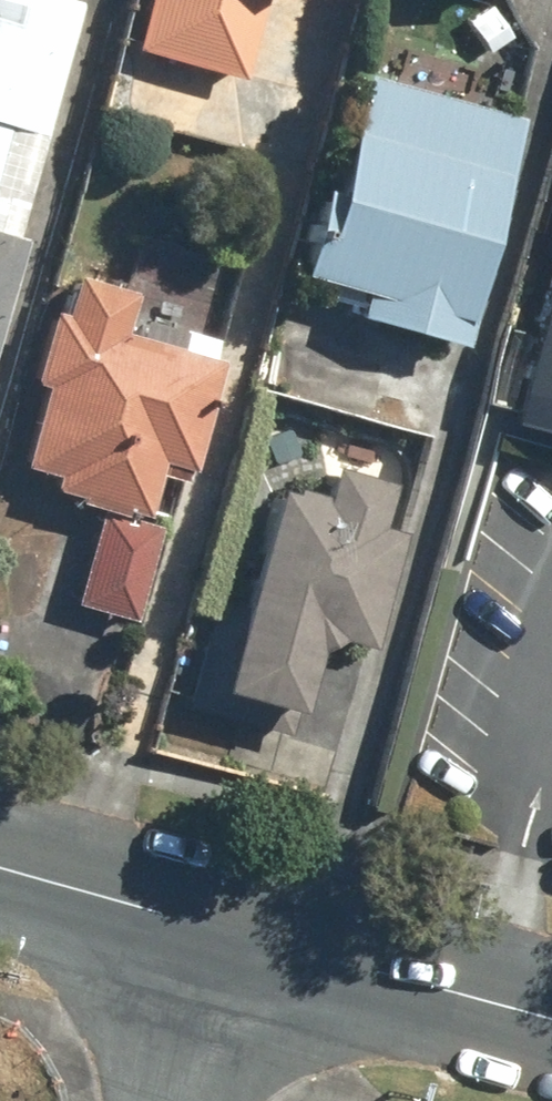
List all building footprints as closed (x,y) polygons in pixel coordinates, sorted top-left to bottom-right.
[(35,232),(25,230),(55,121),(43,118),(74,1),(71,0),(0,0),(0,358),(35,232)] [(140,48),(249,79),(273,0),(154,0),(140,48)] [(506,231),(529,116),(379,75),(349,186),(336,183),(311,274),(369,290),(363,311),(476,341),(506,231)] [(145,288),(84,271),(74,307),(64,304),(42,380),(49,382),(26,462),(63,473),(59,488),(85,496),(83,504),(104,510),(78,601),(142,620),(168,529),(173,530),(187,482),(195,484),(231,356),(133,328),(145,288)] [(517,416),(551,426),(551,289),(517,416)] [(333,490),(288,478),(252,605),(224,596),(190,700),(296,734),(305,707),(310,709),(331,643),(349,634),(381,643),(414,525),(390,519),(402,478),(342,460),(333,490)]
